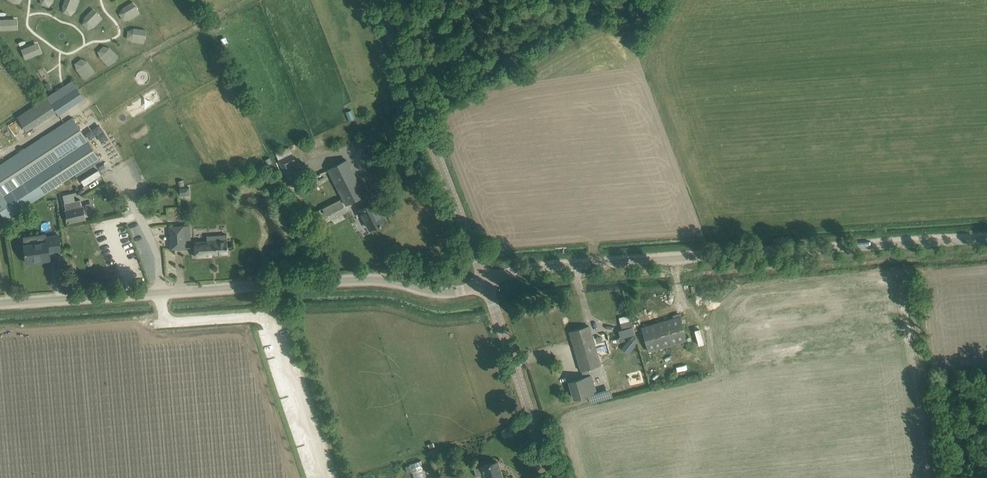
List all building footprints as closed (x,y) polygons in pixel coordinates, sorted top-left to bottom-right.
[(61,11),(73,16),(80,0),(65,0),(61,11)] [(124,21),(141,14),(135,1),(118,9),(124,21)] [(81,20),(90,30),(103,18),(94,8),(81,20)] [(18,31),(18,18),(0,18),(0,30),(18,31)] [(127,41),(145,43),(146,29),(128,28),(127,41)] [(39,42),(22,47),(25,59),(42,55),(39,42)] [(106,43),(96,52),(108,65),(118,57),(106,43)] [(74,64),(84,79),(95,71),(84,56),(74,64)] [(58,114),(85,98),(73,79),(47,96),(58,114)] [(6,220),(100,159),(73,118),(0,165),(0,211),(6,220)] [(113,164),(122,159),(100,123),(86,132),(95,148),(97,147),(100,151),(104,149),(110,160),(104,164),(108,170),(115,166),(113,164)] [(300,172),(292,154),(278,160),(286,178),(300,172)] [(355,199),(366,220),(370,229),(380,224),(381,226),(382,225),(381,223),(385,221),(376,201),(368,205),(363,196),(365,195),(347,160),(329,169),(346,204),(355,199)] [(98,170),(81,181),(84,186),(101,175),(98,170)] [(180,195),(190,195),(189,186),(180,187),(180,195)] [(65,204),(69,222),(85,218),(83,206),(82,206),(80,200),(76,201),(74,192),(63,195),(65,204)] [(339,200),(322,208),(326,216),(343,207),(339,200)] [(169,226),(171,249),(185,248),(183,225),(169,226)] [(25,244),(26,253),(27,263),(50,260),(49,251),(61,250),(59,235),(47,237),(48,241),(25,244)] [(207,241),(195,242),(195,257),(228,255),(227,235),(207,236),(207,241)] [(642,327),(644,337),(649,351),(687,340),(680,316),(642,327)] [(599,335),(593,338),(589,326),(570,332),(581,370),(600,364),(596,349),(603,347),(599,335)] [(630,338),(626,343),(632,348),(637,342),(635,334),(630,338)] [(583,378),(580,379),(570,382),(575,398),(588,394),(588,393),(596,391),(594,384),(586,386),(583,378)] [(417,477),(429,477),(424,459),(413,463),(417,477)] [(497,461),(482,466),(483,466),(474,469),(476,476),(485,474),(486,477),(501,477),(500,477),(502,477),(497,461)]
